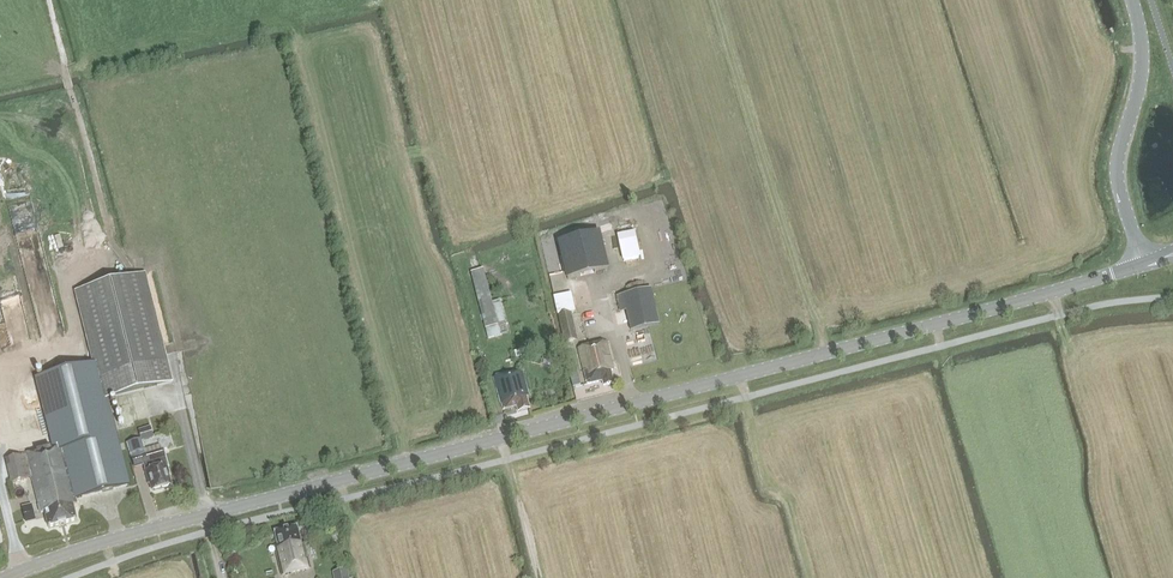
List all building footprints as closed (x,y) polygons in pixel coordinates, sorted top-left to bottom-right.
[(652,254),(646,233),(642,233),(638,235),(644,256),(652,254)] [(557,293),(587,286),(577,244),(547,251),(557,293)] [(476,289),(490,288),(489,269),(475,269),(476,289)] [(77,292),(95,363),(104,399),(170,383),(143,275),(77,292)] [(659,325),(651,289),(616,296),(619,313),(626,311),(630,331),(659,325)] [(512,332),(503,297),(488,301),(491,311),(484,312),(491,337),(512,332)] [(577,340),(571,313),(558,316),(564,343),(577,340)] [(644,342),(651,340),(649,333),(642,335),(644,342)] [(606,342),(578,348),(587,385),(602,381),(603,386),(613,383),(610,370),(613,370),(606,342)] [(116,446),(104,399),(95,363),(37,378),(54,447),(62,445),(75,442),(76,441),(86,484),(89,495),(126,486),(117,449),(118,449),(117,446),(116,446)] [(530,409),(526,395),(528,395),(521,371),(494,378),(503,410),(516,406),(518,412),(530,409)] [(154,437),(150,426),(138,430),(141,439),(141,441),(154,437)] [(143,461),(145,470),(147,477),(148,476),(152,490),(171,484),(168,475),(169,474),(166,466),(167,466),(162,450),(145,455),(141,439),(127,443),(132,459),(134,468),(135,467),(135,466),(134,466),(133,463),(143,461)] [(75,442),(62,445),(54,447),(25,454),(31,477),(40,513),(44,512),(48,528),(76,520),(73,505),(77,504),(75,498),(89,495),(86,484),(76,441),(75,442)] [(27,478),(31,477),(25,454),(21,456),(21,455),(5,459),(11,482),(27,478)] [(24,515),(26,523),(35,520),(33,513),(24,515)] [(300,543),(297,527),(274,532),(277,546),(274,546),(281,576),(310,569),(303,542),(300,543)]
